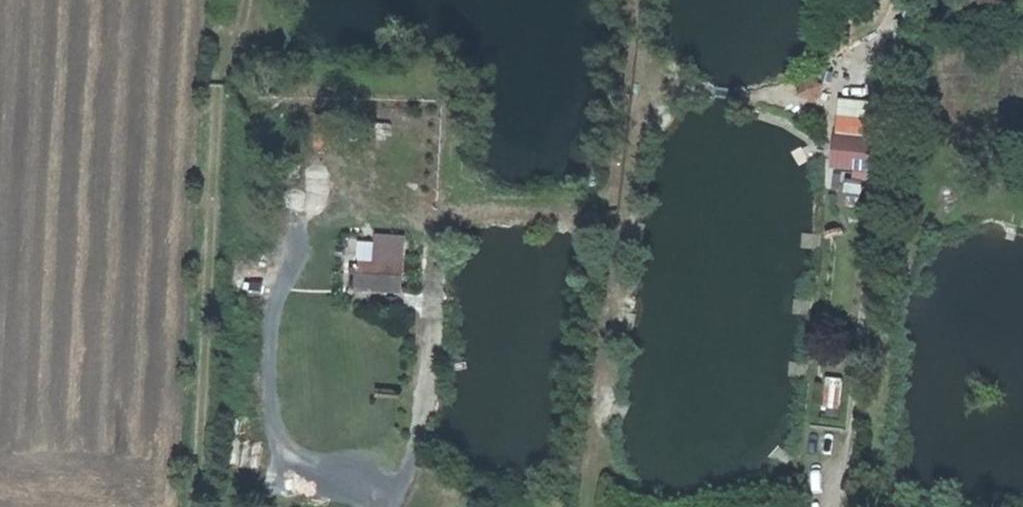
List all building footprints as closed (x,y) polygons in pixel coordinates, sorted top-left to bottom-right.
[(880,144),(841,140),(838,170),(877,173),(880,144)] [(385,267),(357,266),(357,289),(386,290),(385,267)] [(386,290),(400,290),(400,267),(385,267),(386,290)]
